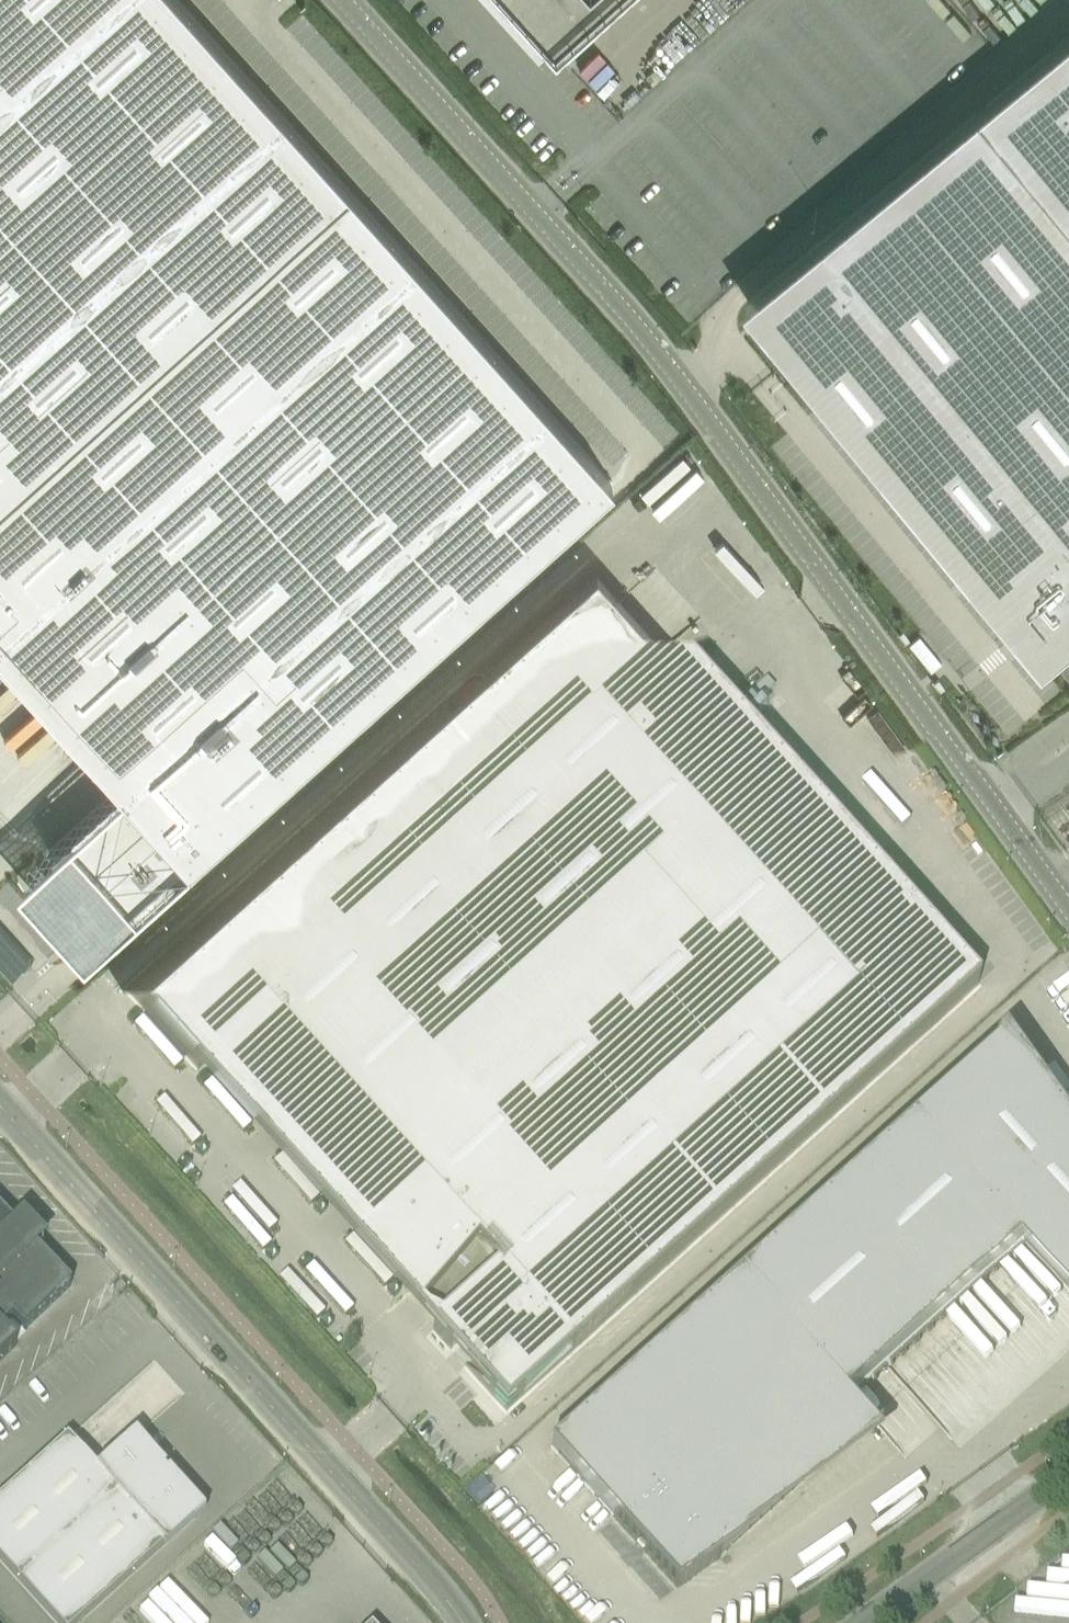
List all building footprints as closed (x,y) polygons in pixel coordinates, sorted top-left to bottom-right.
[(120,785),(50,849),(117,924),(612,478),(536,393),(393,235),(182,0),(0,0),(0,652),(120,785)] [(553,48),(606,0),(510,0),(553,48)] [(982,108),(1068,215),(1068,36),(982,108)] [(748,300),(794,355),(1046,661),(1068,642),(1068,215),(981,108),(748,300)] [(449,696),(123,990),(197,1071),(432,1332),(449,1352),(462,1366),(505,1413),(977,987),(669,645),(595,564),(449,696)] [(872,1422),(853,1400),(886,1370),(887,1369),(1017,1252),(1024,1245),(1068,1295),(1068,1115),(1010,1033),(1001,1042),(549,1449),(674,1587),(677,1590),(715,1562),(719,1559),(871,1423),(872,1422)] [(15,1347),(0,1332),(10,1322),(21,1334),(69,1288),(36,1253),(43,1247),(19,1223),(13,1229),(0,1215),(0,1361),(15,1347)] [(115,1455),(95,1474),(66,1441),(0,1501),(0,1565),(53,1622),(81,1622),(163,1548),(165,1550),(204,1515),(167,1475),(165,1477),(163,1474),(165,1472),(134,1438),(115,1455)]
